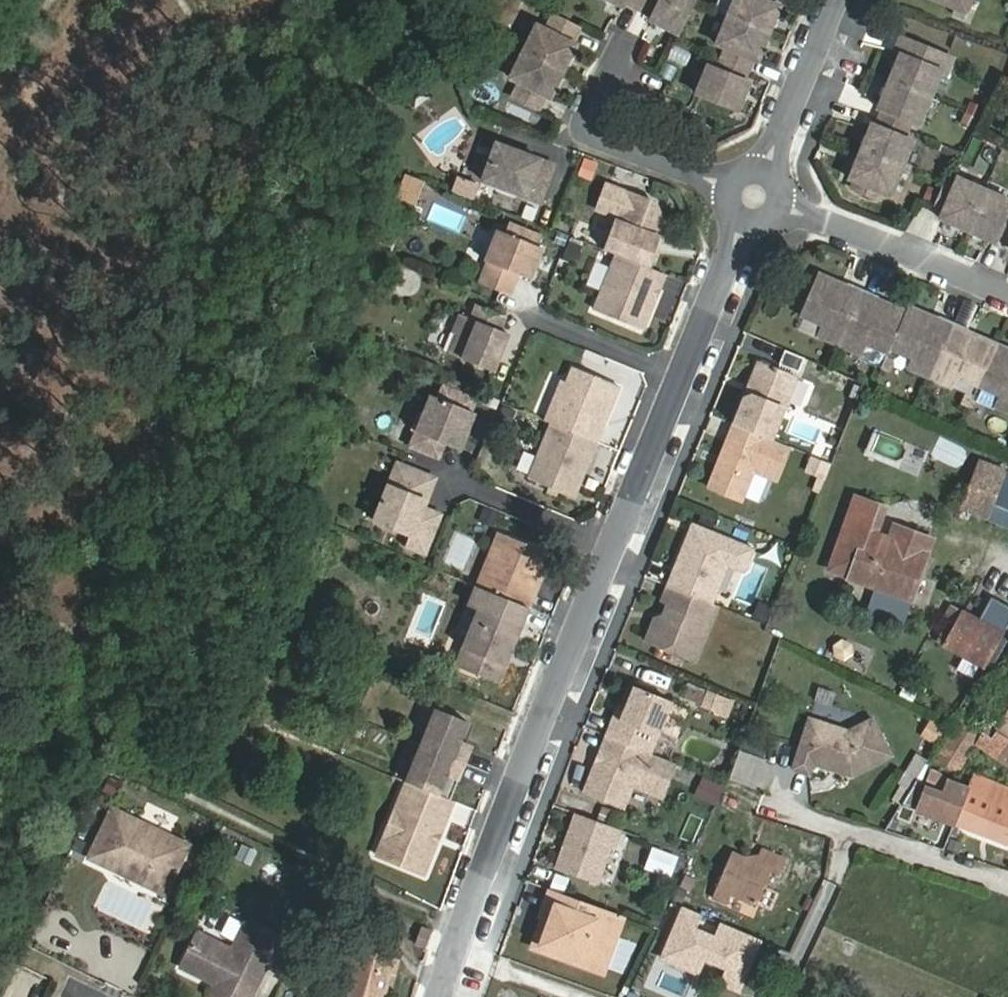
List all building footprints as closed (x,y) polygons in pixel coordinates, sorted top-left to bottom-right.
[(622,8),(624,4),(652,17),(650,22),(676,34),(693,0),(606,0),(622,8)] [(698,94),(737,109),(747,83),(743,82),(752,59),(757,61),(778,8),(774,6),(776,0),(736,0),(717,45),(726,49),(717,71),(708,68),(698,94)] [(972,0),(932,0),(966,14),(972,0)] [(512,98),(537,111),(545,96),(549,98),(575,47),(571,45),(578,30),(552,16),(544,32),(536,28),(510,79),(519,84),(512,98)] [(922,117),(940,71),(947,74),(953,60),(901,39),(895,53),(900,55),(882,101),(886,103),(877,126),(872,124),(851,176),(855,178),(851,189),(877,199),(881,190),(890,194),(912,140),(903,137),(912,113),(922,117)] [(625,93),(652,103),(662,74),(635,64),(625,93)] [(554,166),(495,144),(481,181),(540,204),(554,166)] [(946,185),(935,211),(942,215),(941,219),(994,242),(996,238),(1007,243),(1007,214),(1007,210),(1007,203),(957,181),(954,188),(946,185)] [(654,205),(606,186),(596,212),(617,220),(605,252),(616,257),(649,269),(665,227),(654,205)] [(528,280),(540,250),(535,248),(540,236),(507,224),(503,235),(496,233),(484,263),(486,264),(478,285),(508,297),(517,276),(528,280)] [(578,256),(566,251),(562,261),(574,266),(578,256)] [(649,269),(616,257),(595,312),(644,330),(665,275),(649,269)] [(408,259),(406,270),(428,275),(431,264),(408,259)] [(1007,412),(1007,352),(965,335),(968,328),(937,315),(935,320),(906,308),(904,313),(873,300),(875,296),(846,284),(844,288),(815,276),(800,313),(822,323),(817,334),(858,351),(863,340),(887,350),(889,345),(913,355),(908,369),(945,384),(949,374),(1001,395),(996,407),(1007,412)] [(505,317),(477,306),(471,319),(461,315),(453,333),(457,335),(450,353),(494,371),(501,354),(496,352),(504,332),(500,331),(505,317)] [(509,334),(504,332),(496,352),(501,354),(509,334)] [(744,398),(733,424),(771,440),(785,405),(797,377),(759,361),(751,380),(754,387),(751,395),(744,398)] [(562,381),(546,421),(551,424),(597,442),(619,386),(573,368),(567,382),(562,381)] [(472,412),(477,400),(444,387),(440,399),(432,396),(425,414),(420,413),(413,431),(417,433),(412,447),(439,458),(445,444),(457,449),(465,430),(469,431),(476,414),(472,412)] [(597,442),(551,424),(529,479),(574,498),(597,442)] [(771,440),(733,424),(708,487),(741,501),(753,471),(776,480),(789,447),(771,440)] [(465,430),(457,449),(462,449),(469,431),(465,430)] [(1007,527),(1007,472),(979,461),(961,508),(1007,527)] [(429,476),(397,463),(374,521),(411,536),(406,548),(425,555),(440,516),(423,509),(429,495),(423,493),(429,476)] [(436,479),(429,476),(423,493),(429,495),(436,479)] [(893,525),(889,537),(877,533),(885,509),(856,498),(830,569),(849,577),(848,579),(912,602),(932,540),(893,525)] [(693,526),(668,586),(712,603),(731,557),(743,562),(748,560),(753,546),(751,541),(699,520),(696,527),(693,526)] [(484,567),(476,587),(529,608),(537,588),(534,581),(538,572),(545,568),(552,553),(499,531),(492,547),(495,554),(491,564),(484,567)] [(712,603),(668,586),(662,602),(668,604),(663,617),(654,620),(646,641),(695,662),(718,606),(712,603)] [(529,608),(476,587),(470,602),(480,606),(458,662),(500,679),(529,608)] [(949,621),(938,640),(946,644),(945,646),(983,667),(1001,634),(950,608),(944,619),(949,621)] [(759,609),(755,617),(763,621),(766,612),(759,609)] [(614,718),(607,736),(650,754),(671,702),(635,687),(626,708),(621,721),(614,718)] [(723,716),(729,702),(706,693),(701,707),(723,716)] [(619,705),(614,718),(621,721),(626,708),(619,705)] [(436,710),(407,782),(439,795),(448,775),(460,780),(467,764),(473,749),(460,744),(469,723),(436,710)] [(997,731),(989,726),(977,745),(1007,766),(1007,715),(997,731)] [(927,719),(919,737),(936,745),(944,728),(927,719)] [(806,721),(790,772),(806,777),(810,766),(826,770),(830,768),(841,771),(843,775),(851,777),(890,756),(869,720),(845,733),(806,721)] [(959,721),(934,761),(956,774),(981,734),(959,721)] [(650,754),(607,736),(584,794),(622,809),(632,784),(660,796),(674,763),(650,754)] [(738,752),(729,779),(754,788),(764,761),(738,752)] [(931,769),(925,786),(942,792),(946,780),(947,778),(931,769)] [(973,774),(968,789),(1007,804),(1007,788),(973,774)] [(725,787),(704,777),(696,795),(716,805),(725,787)] [(968,789),(946,780),(942,792),(925,786),(924,789),(917,811),(1007,845),(1007,804),(968,789)] [(407,782),(390,825),(402,830),(389,861),(424,875),(454,801),(439,795),(407,782)] [(924,789),(913,785),(901,805),(917,811),(924,789)] [(618,829),(580,815),(574,829),(572,828),(558,867),(596,881),(609,845),(612,846),(618,829)] [(107,822),(85,871),(109,882),(112,875),(141,887),(138,894),(162,905),(183,856),(132,833),(107,822)] [(390,825),(377,856),(389,861),(402,830),(390,825)] [(654,848),(647,868),(671,877),(678,857),(654,848)] [(712,898),(727,904),(730,896),(756,905),(771,871),(780,875),(786,860),(761,850),(755,863),(732,852),(712,898)] [(616,914),(550,890),(540,918),(549,921),(544,935),(537,933),(532,947),(586,966),(597,938),(606,942),(616,914)] [(623,916),(616,914),(606,942),(597,938),(586,966),(603,972),(623,916)] [(182,966),(215,982),(223,986),(217,996),(251,996),(279,939),(246,923),(233,950),(198,934),(182,966)] [(430,932),(421,927),(414,943),(423,947),(430,932)] [(353,946),(349,962),(355,964),(347,996),(340,994),(339,996),(383,996),(389,974),(393,975),(397,958),(353,946)] [(215,982),(208,995),(213,996),(217,996),(223,986),(215,982)] [(748,993),(732,986),(727,996),(757,996),(748,993)]
